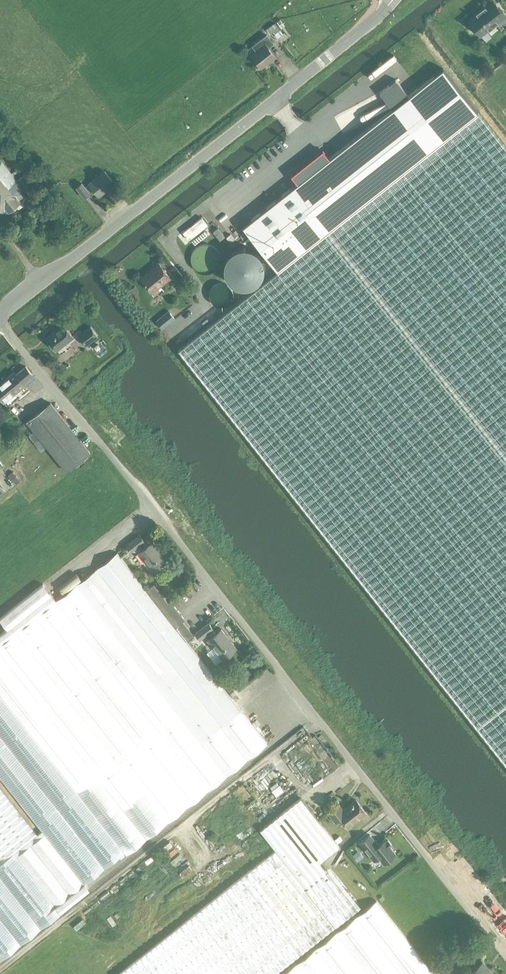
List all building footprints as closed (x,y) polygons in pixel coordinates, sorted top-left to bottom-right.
[(501,12),(493,2),(469,21),(481,36),(497,23),(501,27),(505,23),(505,14),(503,10),(501,12)] [(280,18),(276,21),(282,28),(285,25),(280,18)] [(283,34),(275,23),(269,27),(277,38),(283,34)] [(256,50),(251,54),(262,67),(275,56),(269,47),(274,43),(267,34),(252,45),(256,50)] [(298,182),(242,226),(278,271),(478,112),(443,67),(408,95),(396,79),(379,92),(392,108),(329,157),(323,150),(291,174),(298,182)] [(179,348),(505,763),(505,147),(478,112),(278,271),(179,348)] [(22,199),(23,200),(27,197),(26,196),(28,194),(23,188),(31,181),(25,173),(17,179),(15,177),(20,174),(16,169),(11,173),(0,158),(0,216),(22,199)] [(82,181),(76,186),(85,197),(94,190),(99,196),(115,183),(105,170),(88,183),(89,184),(86,186),(82,181)] [(190,239),(209,226),(203,217),(184,230),(190,239)] [(160,265),(142,279),(152,292),(170,278),(160,265)] [(168,311),(156,321),(162,329),(175,319),(168,311)] [(64,323),(57,328),(58,329),(47,337),(57,350),(75,336),(64,323)] [(91,326),(79,336),(87,345),(99,336),(91,326)] [(15,371),(0,383),(0,395),(5,401),(26,384),(15,371)] [(91,452),(51,402),(27,421),(68,471),(91,452)] [(13,471),(8,475),(16,484),(21,481),(13,471)] [(145,540),(140,534),(127,544),(132,551),(139,545),(142,549),(139,551),(154,570),(168,560),(153,540),(147,544),(144,540),(145,540)] [(242,709),(187,640),(194,634),(184,620),(185,618),(171,600),(168,602),(153,583),(146,588),(125,561),(134,554),(132,551),(127,544),(57,599),(44,583),(42,584),(0,617),(9,627),(2,632),(0,634),(0,776),(42,829),(38,833),(0,863),(0,960),(90,889),(85,882),(126,852),(127,854),(268,743),(242,709)] [(213,628),(209,622),(196,632),(201,638),(208,633),(210,636),(207,638),(223,657),(236,646),(221,627),(216,632),(213,628)] [(240,696),(234,689),(230,692),(236,699),(240,696)] [(38,833),(0,785),(0,863),(38,833)] [(260,829),(276,849),(306,887),(326,871),(319,862),(339,846),(301,797),(260,829)] [(343,809),(339,803),(329,811),(336,820),(341,817),(348,826),(366,811),(356,799),(343,809)] [(392,844),(388,839),(386,841),(385,839),(379,844),(370,834),(360,842),(374,859),(379,856),(384,862),(396,853),(390,845),(392,844)] [(306,887),(276,849),(118,973),(274,973),(336,925),(306,887)] [(358,850),(353,854),(358,859),(363,855),(358,850)] [(377,899),(296,963),(281,973),(436,973),(377,899)] [(473,973),(494,973),(483,961),(470,971),(473,973)]
